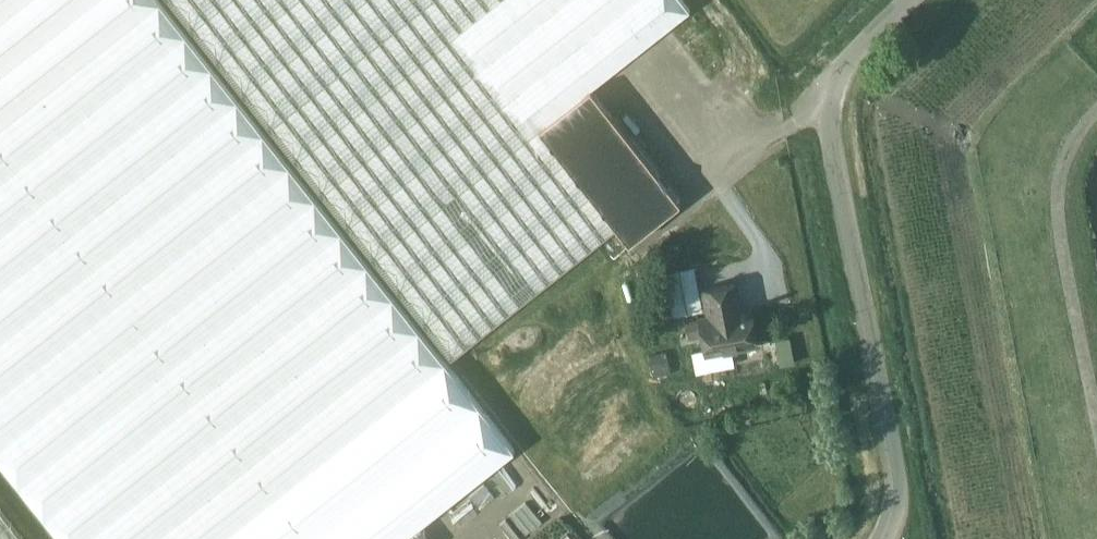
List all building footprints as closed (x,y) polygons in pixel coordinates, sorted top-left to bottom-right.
[(160,0),(0,0),(0,461),(61,538),(400,538),(419,524),(514,449),(160,0)] [(681,0),(167,0),(450,358),(616,227),(538,129),(590,88),(689,10),(681,0)] [(680,202),(590,88),(538,129),(616,227),(628,242),(680,202)] [(696,267),(664,274),(672,317),(704,311),(696,267)] [(757,343),(750,308),(740,310),(734,283),(704,289),(710,316),(699,318),(699,319),(685,322),(687,335),(702,333),(706,353),(736,347),(739,349),(748,347),(750,344),(757,343)] [(665,352),(647,356),(651,375),(669,372),(665,352)] [(15,526),(0,507),(0,538),(25,538),(15,526)] [(419,524),(400,538),(431,538),(419,524)]
